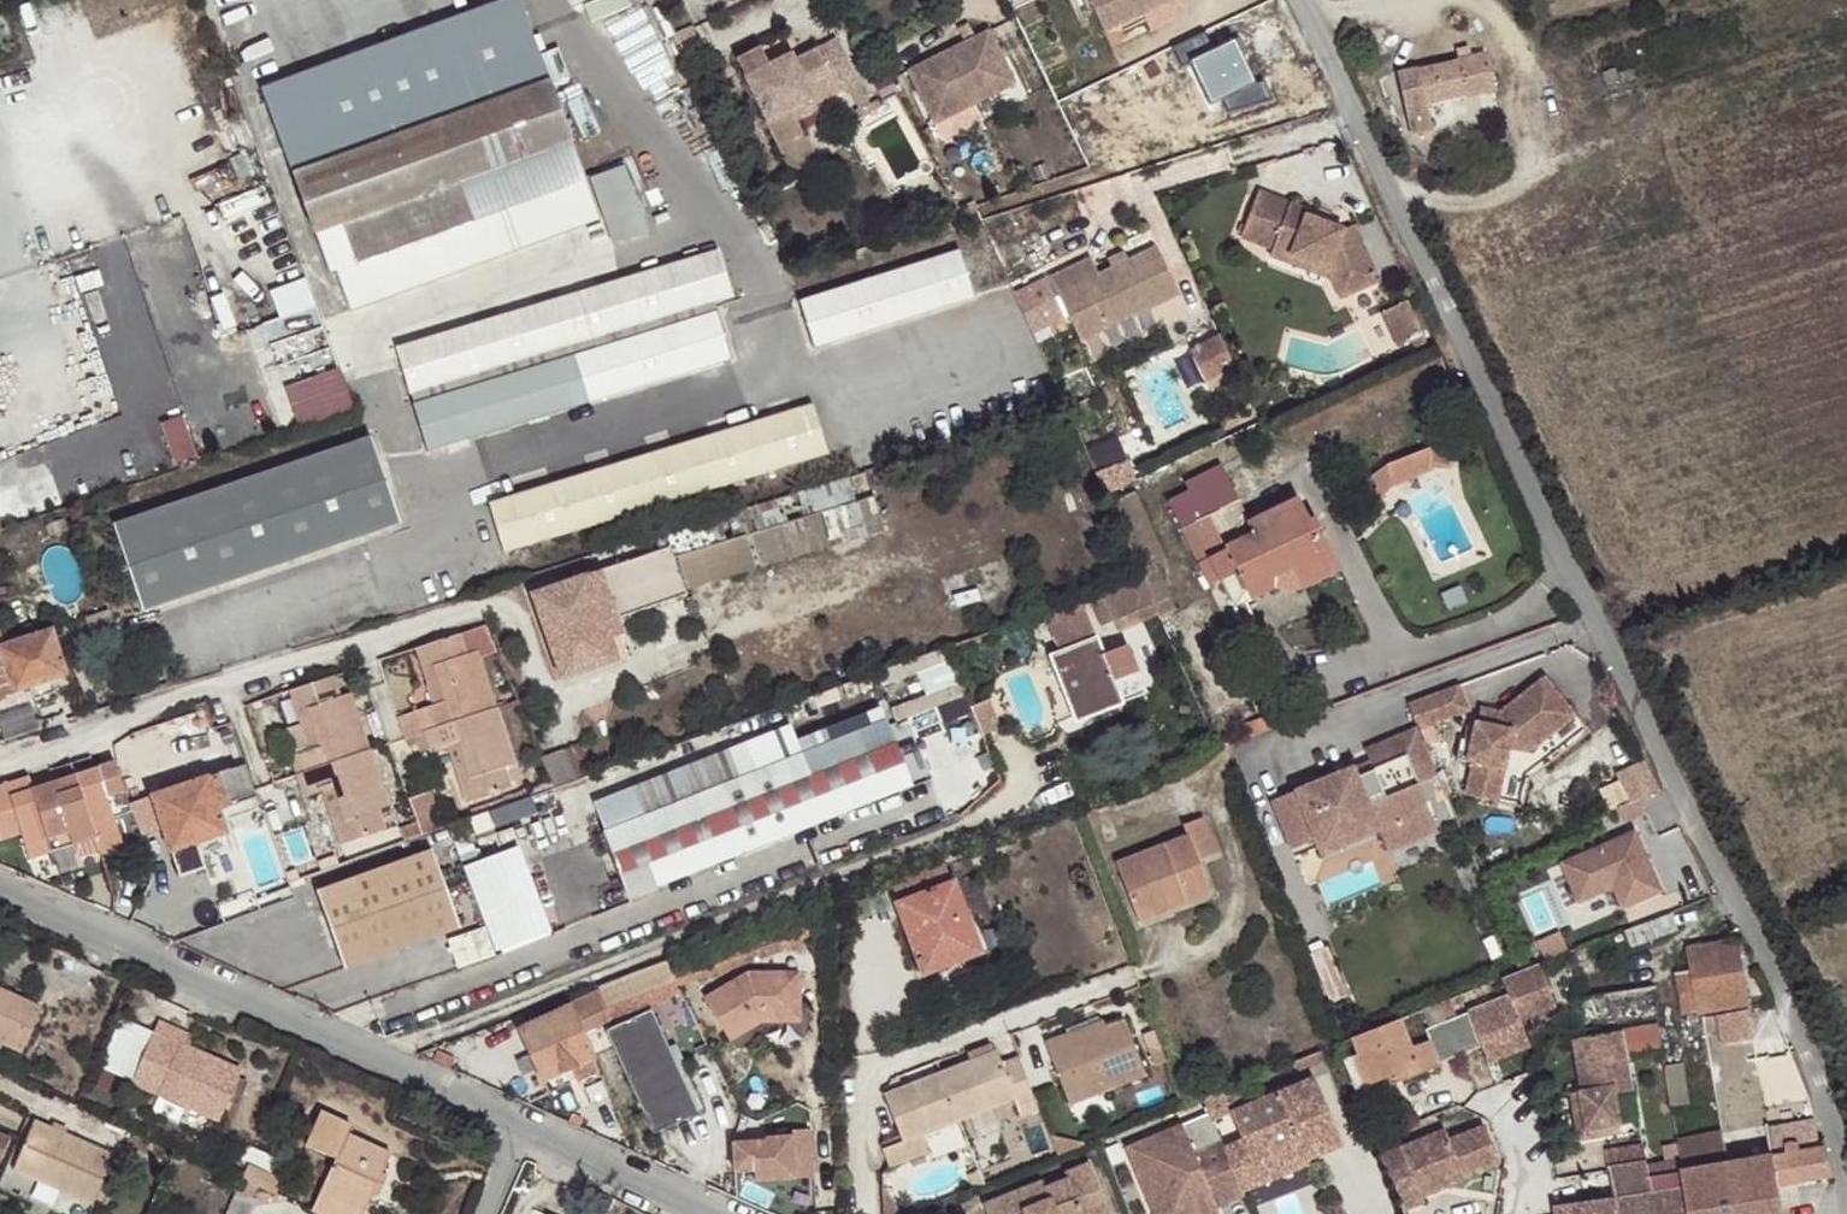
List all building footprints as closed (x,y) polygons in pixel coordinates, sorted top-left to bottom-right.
[(572,9),(590,0),(568,0),(572,9)] [(748,0),(714,0),(720,13),(748,0)] [(1142,15),(1172,0),(1088,0),(1105,33),(1142,15)] [(1142,15),(1150,31),(1187,12),(1181,0),(1172,0),(1142,15)] [(431,56),(489,215),(586,179),(528,21),(431,56)] [(1016,88),(990,35),(976,42),(970,28),(959,33),(966,47),(909,74),(935,128),(1016,88)] [(431,56),(425,37),(282,90),(284,100),(268,105),(329,274),(357,264),(489,215),(431,56)] [(736,60),(766,119),(835,87),(838,93),(860,83),(835,39),(794,60),(790,54),(769,65),(760,48),(736,60)] [(1398,73),(1412,134),(1432,130),(1428,114),(1425,107),(1495,91),(1486,53),(1398,73)] [(835,87),(766,119),(773,133),(819,111),(816,105),(838,93),(835,87)] [(590,178),(614,244),(648,232),(624,166),(590,178)] [(489,215),(503,255),(600,220),(586,179),(489,215)] [(1340,298),(1377,282),(1352,227),(1342,231),(1306,218),(1308,212),(1258,192),(1240,238),(1299,260),(1328,271),(1340,298)] [(371,303),(503,255),(489,215),(357,264),(371,303)] [(1092,258),(1051,277),(1081,341),(1180,295),(1157,247),(1129,260),(1112,268),(1100,274),(1092,258)] [(396,348),(412,398),(737,298),(722,248),(396,348)] [(962,249),(800,299),(816,349),(978,299),(962,249)] [(1109,260),(1112,268),(1129,260),(1125,253),(1109,260)] [(1328,271),(1299,260),(1296,266),(1325,277),(1328,271)] [(279,288),(291,315),(326,301),(314,273),(279,288)] [(1382,313),(1398,348),(1422,337),(1406,302),(1382,313)] [(414,406),(429,455),(734,361),(719,311),(414,406)] [(1202,342),(1212,388),(1245,381),(1235,335),(1202,342)] [(291,384),(306,424),(363,401),(348,362),(291,384)] [(815,406),(490,503),(504,552),(829,455),(815,406)] [(1123,427),(1092,441),(1113,491),(1145,478),(1123,427)] [(114,527),(141,612),(399,528),(371,443),(114,527)] [(1451,451),(1429,449),(1386,465),(1373,476),(1383,497),(1395,484),(1429,469),(1450,469),(1451,451)] [(755,505),(758,511),(794,500),(868,475),(867,471),(755,505)] [(868,475),(794,500),(814,552),(867,536),(858,502),(874,497),(868,475)] [(1175,515),(1182,529),(1237,500),(1225,478),(1182,499),(1188,508),(1175,515)] [(1237,500),(1182,529),(1211,587),(1219,582),(1235,608),(1252,600),(1246,592),(1276,577),(1284,579),(1292,578),(1296,578),(1302,576),(1336,560),(1314,518),(1308,520),(1297,497),(1248,522),(1237,500)] [(697,552),(692,533),(668,541),(675,559),(691,554),(700,587),(814,552),(794,500),(758,511),(766,530),(697,552)] [(668,541),(692,533),(690,524),(653,535),(656,545),(668,541)] [(675,559),(668,541),(656,545),(657,549),(530,594),(561,678),(616,659),(607,633),(603,623),(616,619),(685,594),(673,560),(675,559)] [(1246,592),(1252,600),(1276,588),(1280,590),(1282,590),(1285,591),(1288,591),(1294,590),(1301,589),(1342,570),(1336,560),(1302,576),(1296,578),(1292,578),(1284,579),(1276,577),(1246,592)] [(1154,603),(1160,618),(1177,611),(1156,564),(1140,571),(1143,577),(1154,603)] [(1143,577),(1101,591),(1113,620),(1154,603),(1143,577)] [(603,623),(607,633),(620,628),(616,619),(603,623)] [(495,649),(486,625),(469,631),(481,656),(495,649)] [(29,687),(49,680),(67,674),(51,629),(0,646),(0,697),(29,687)] [(415,648),(427,686),(438,683),(445,701),(434,705),(414,711),(422,732),(495,708),(477,652),(467,655),(459,634),(415,648)] [(1095,639),(1051,656),(1077,721),(1120,703),(1112,682),(1138,671),(1128,645),(1101,657),(1095,639)] [(957,659),(931,670),(939,689),(965,678),(957,659)] [(340,697),(333,676),(288,691),(302,729),(302,731),(312,727),(319,746),(290,756),(296,775),(369,749),(350,693),(340,697)] [(49,680),(29,687),(32,698),(53,692),(49,680)] [(1472,764),(1465,796),(1497,804),(1508,750),(1528,755),(1575,719),(1545,680),(1498,715),(1495,727),(1478,724),(1474,723),(1466,763),(1472,764)] [(438,683),(427,686),(434,705),(445,701),(438,683)] [(1417,729),(1418,731),(1469,712),(1459,686),(1407,705),(1417,729)] [(495,708),(422,732),(429,751),(448,745),(459,742),(464,760),(453,763),(467,802),(510,787),(505,768),(513,764),(495,708)] [(221,823),(259,810),(230,723),(213,727),(207,709),(173,718),(178,738),(201,731),(217,775),(151,797),(178,877),(205,869),(195,843),(224,833),(221,823)] [(1495,727),(1498,715),(1481,710),(1478,724),(1495,727)] [(422,732),(414,711),(396,717),(404,738),(422,732)] [(178,738),(173,718),(129,732),(151,797),(217,775),(201,731),(178,738)] [(790,725),(594,803),(628,898),(909,786),(883,722),(802,755),(790,725)] [(284,736),(290,756),(319,746),(312,727),(302,731),(302,729),(284,736)] [(1418,731),(1417,729),(1364,750),(1373,772),(1356,779),(1353,769),(1271,803),(1291,851),(1314,841),(1373,817),(1379,832),(1388,853),(1437,832),(1417,785),(1437,777),(1418,731)] [(448,745),(453,763),(464,760),(459,742),(448,745)] [(369,749),(296,775),(303,798),(322,791),(333,788),(339,805),(328,809),(340,845),(383,830),(377,809),(388,806),(369,749)] [(542,758),(554,786),(577,778),(565,749),(542,758)] [(108,798),(125,791),(115,762),(97,768),(108,798)] [(97,768),(74,775),(78,787),(56,795),(53,783),(31,789),(10,796),(5,783),(0,785),(0,841),(20,834),(24,846),(68,832),(72,845),(96,837),(91,824),(114,816),(108,798),(97,768)] [(78,787),(74,775),(53,783),(56,795),(78,787)] [(10,796),(31,789),(27,776),(5,783),(10,796)] [(333,788),(322,791),(328,809),(339,805),(333,788)] [(504,811),(508,821),(545,808),(541,797),(504,811)] [(119,830),(114,816),(91,824),(96,837),(119,830)] [(1117,864),(1136,914),(1169,901),(1172,909),(1211,894),(1198,862),(1217,854),(1202,817),(1183,825),(1187,836),(1117,864)] [(1321,856),(1379,832),(1373,817),(1314,841),(1321,856)] [(404,842),(423,835),(418,822),(399,829),(404,842)] [(28,860),(72,845),(68,832),(24,846),(28,860)] [(1634,832),(1557,858),(1571,899),(1613,885),(1627,925),(1662,913),(1634,832)] [(432,851),(316,894),(343,969),(460,928),(432,851)] [(517,853),(463,873),(495,957),(549,937),(517,853)] [(943,864),(891,885),(898,902),(894,904),(922,977),(982,954),(954,881),(950,882),(943,864)] [(1169,901),(1136,914),(1138,922),(1172,909),(1169,901)] [(806,913),(600,991),(609,1014),(815,938),(806,913)] [(1738,940),(1688,949),(1693,975),(1676,977),(1682,1016),(1751,1006),(1738,940)] [(1555,1007),(1538,966),(1501,982),(1508,997),(1424,1030),(1429,1042),(1439,1064),(1481,1047),(1482,1050),(1523,1033),(1518,1021),(1555,1007)] [(751,972),(705,998),(729,1039),(764,1020),(794,1022),(798,976),(751,972)] [(1654,986),(1575,1000),(1581,1032),(1661,1020),(1654,986)] [(22,1053),(41,1009),(0,991),(0,1044),(22,1053)] [(609,1014),(600,991),(569,1004),(570,1007),(520,1030),(547,1095),(598,1072),(582,1035),(598,1028),(612,1021),(609,1014)] [(1766,1111),(1751,1008),(1719,1013),(1728,1068),(1729,1068),(1736,1116),(1766,1111)] [(605,1031),(656,1131),(701,1110),(650,1009),(605,1031)] [(1412,1049),(1400,1019),(1351,1038),(1358,1054),(1343,1060),(1355,1090),(1387,1077),(1399,1072),(1403,1082),(1440,1067),(1439,1064),(1429,1042),(1412,1049)] [(174,1045),(179,1030),(158,1021),(130,1086),(219,1123),(229,1100),(236,1083),(241,1073),(181,1047),(174,1045)] [(1077,1039),(1075,1032),(1046,1044),(1068,1106),(1146,1076),(1124,1021),(1106,1027),(1077,1039)] [(1103,1021),(1075,1032),(1077,1039),(1106,1027),(1103,1021)] [(1155,1065),(1172,1061),(1165,1028),(1148,1032),(1155,1065)] [(187,1033),(179,1030),(174,1045),(181,1047),(187,1033)] [(1613,1095),(1631,1092),(1621,1032),(1582,1039),(1572,1041),(1582,1093),(1579,1094),(1585,1132),(1619,1126),(1613,1095)] [(970,1060),(995,1051),(992,1044),(966,1054),(970,1060)] [(1039,1111),(1017,1058),(1001,1064),(996,1050),(995,1051),(970,1060),(883,1094),(899,1136),(881,1143),(888,1169),(947,1143),(940,1129),(1014,1099),(1020,1119),(1039,1111)] [(1684,1065),(1664,1069),(1671,1105),(1690,1102),(1684,1065)] [(1391,1087),(1403,1082),(1399,1072),(1387,1077),(1391,1087)] [(1240,1140),(1249,1164),(1298,1144),(1304,1161),(1305,1161),(1341,1146),(1313,1079),(1229,1113),(1240,1140)] [(236,1083),(229,1100),(236,1103),(244,1085),(236,1083)] [(1621,1135),(1619,1126),(1585,1132),(1579,1094),(1570,1095),(1578,1142),(1621,1135)] [(317,1213),(363,1213),(371,1196),(381,1175),(390,1155),(347,1135),(351,1127),(320,1112),(304,1147),(335,1160),(310,1211),(317,1213)] [(11,1171),(33,1180),(66,1194),(92,1205),(115,1156),(34,1121),(11,1171)] [(1729,1167),(1735,1205),(1736,1213),(1784,1213),(1779,1188),(1832,1179),(1826,1150),(1821,1151),(1814,1121),(1769,1129),(1774,1159),(1729,1167)] [(23,1133),(0,1124),(0,1158),(10,1163),(23,1133)] [(1221,1142),(1192,1153),(1181,1124),(1125,1146),(1152,1213),(1167,1213),(1209,1197),(1213,1207),(1214,1207),(1243,1196),(1242,1193),(1222,1147),(1221,1142)] [(1380,1157),(1403,1212),(1423,1203),(1421,1198),(1415,1183),(1457,1166),(1462,1178),(1497,1163),(1481,1125),(1446,1140),(1442,1130),(1380,1157)] [(1768,1128),(1723,1135),(1729,1167),(1774,1159),(1769,1129),(1768,1128)] [(1685,1191),(1689,1213),(1735,1205),(1729,1167),(1723,1135),(1677,1143),(1685,1191)] [(808,1137),(732,1143),(736,1187),(811,1181),(808,1137)] [(1240,1140),(1222,1147),(1242,1193),(1307,1166),(1305,1161),(1304,1161),(1298,1144),(1249,1164),(1240,1140)] [(1616,1161),(1654,1156),(1652,1142),(1614,1147),(1616,1161)] [(241,1180),(246,1168),(239,1164),(246,1149),(240,1147),(227,1175),(241,1180)] [(246,1168),(253,1151),(248,1147),(246,1149),(239,1164),(246,1168)] [(278,1161),(253,1151),(246,1168),(241,1180),(257,1188),(274,1195),(280,1181),(271,1175),(278,1161)] [(1043,1182),(1042,1180),(982,1204),(986,1213),(1110,1213),(1090,1163),(1065,1173),(1068,1179),(1045,1188),(1043,1182)] [(1646,1196),(1652,1196),(1647,1164),(1611,1170),(1616,1201),(1646,1196)] [(1457,1166),(1415,1183),(1421,1198),(1463,1180),(1462,1178),(1457,1166)] [(1065,1173),(1043,1182),(1045,1188),(1068,1179),(1065,1173)] [(66,1194),(33,1180),(29,1192),(62,1207),(66,1194)] [(241,1180),(233,1199),(251,1205),(257,1188),(241,1180)] [(1646,1196),(1649,1213),(1689,1213),(1685,1191),(1652,1196),(1646,1196)] [(1646,1196),(1616,1201),(1555,1210),(1555,1213),(1649,1213),(1646,1196)] [(1167,1213),(1215,1213),(1217,1213),(1214,1207),(1213,1207),(1209,1197),(1167,1213)] [(1735,1205),(1689,1213),(1736,1213),(1735,1205)]
